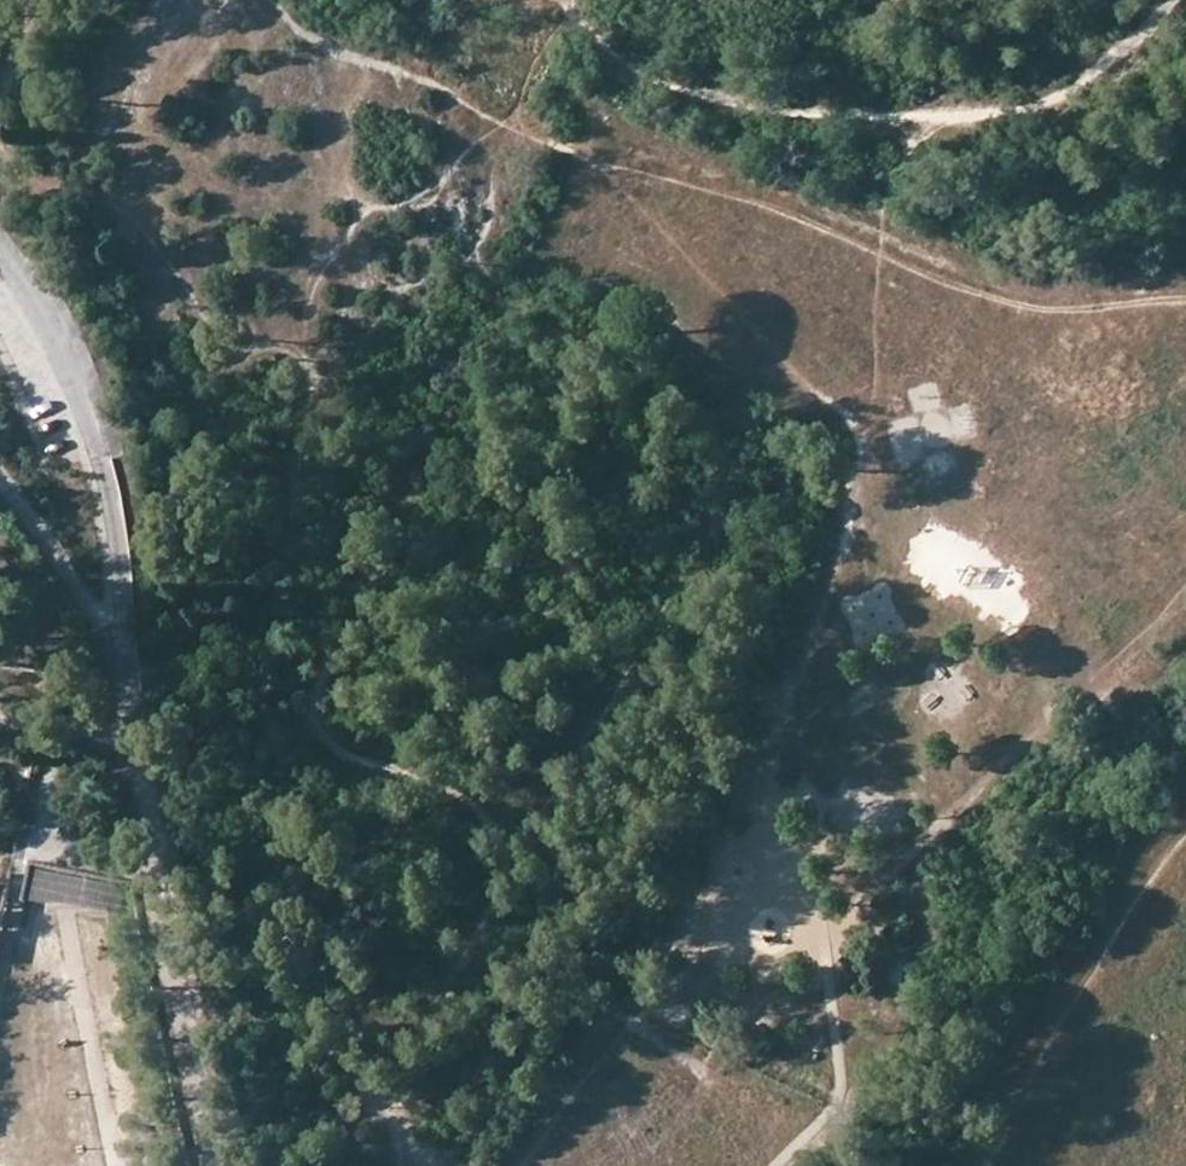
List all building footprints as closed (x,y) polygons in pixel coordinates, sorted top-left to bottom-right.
[(962,447),(959,412),(888,419),(891,454),(962,447)] [(83,903),(127,911),(133,878),(33,860),(27,894),(83,903)]
